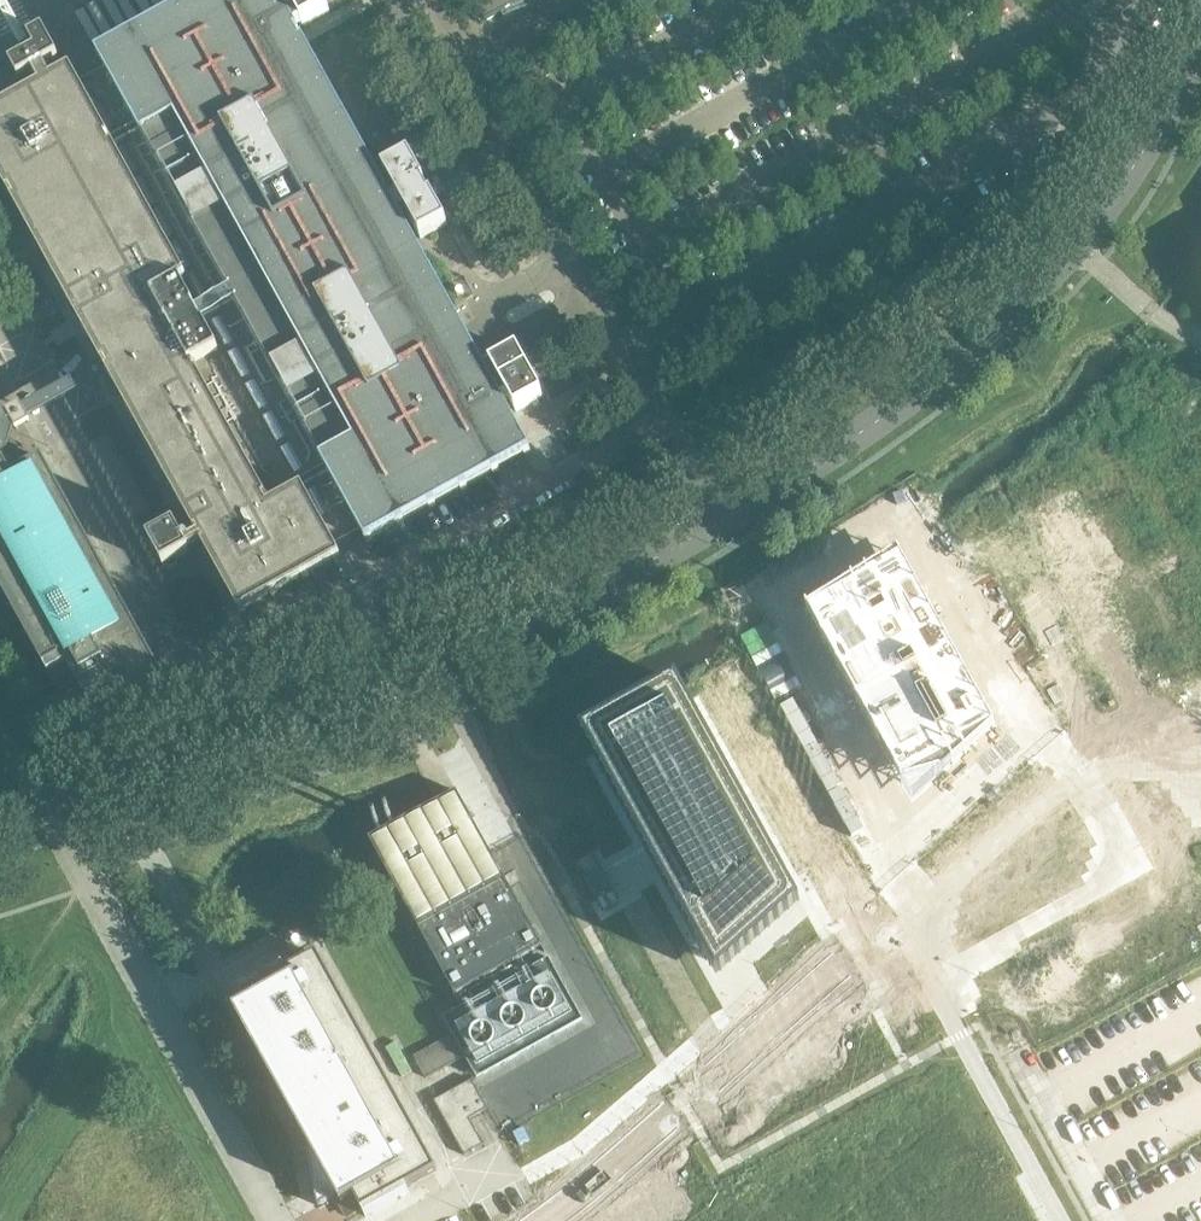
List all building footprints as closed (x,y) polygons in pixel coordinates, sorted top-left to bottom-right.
[(236,608),(327,559),(522,449),(501,410),(534,392),(525,375),(493,393),(297,34),(330,16),(322,0),(294,0),(280,8),(276,0),(205,0),(96,59),(63,77),(41,37),(24,46),(9,54),(30,93),(0,110),(0,173),(94,345),(107,369),(116,385),(188,519),(152,539),(164,560),(200,541),(236,608)] [(98,48),(160,17),(156,9),(164,5),(161,0),(96,0),(79,8),(98,48)] [(491,21),(529,0),(480,0),(491,21)] [(16,453),(9,440),(0,445),(0,585),(58,690),(77,679),(85,694),(120,675),(129,692),(162,674),(43,457),(12,474),(4,460),(16,453)] [(897,541),(802,599),(908,791),(993,714),(897,541)] [(675,676),(579,729),(715,975),(799,900),(675,676)] [(542,945),(503,875),(457,790),(369,839),(455,994),(542,945)] [(583,1019),(542,945),(498,970),(482,979),(455,994),(462,1007),(445,1017),(478,1077),(583,1019)] [(437,1170),(317,954),(287,970),(284,965),(240,989),(248,1002),(234,1009),(305,1137),(318,1206),(337,1195),(343,1205),(344,1205),(350,1216),(362,1209),(366,1217),(409,1193),(406,1187),(437,1170)] [(461,1059),(449,1037),(414,1056),(426,1078),(461,1059)] [(470,1118),(488,1108),(472,1079),(434,1100),(464,1155),(484,1144),(470,1118)]
